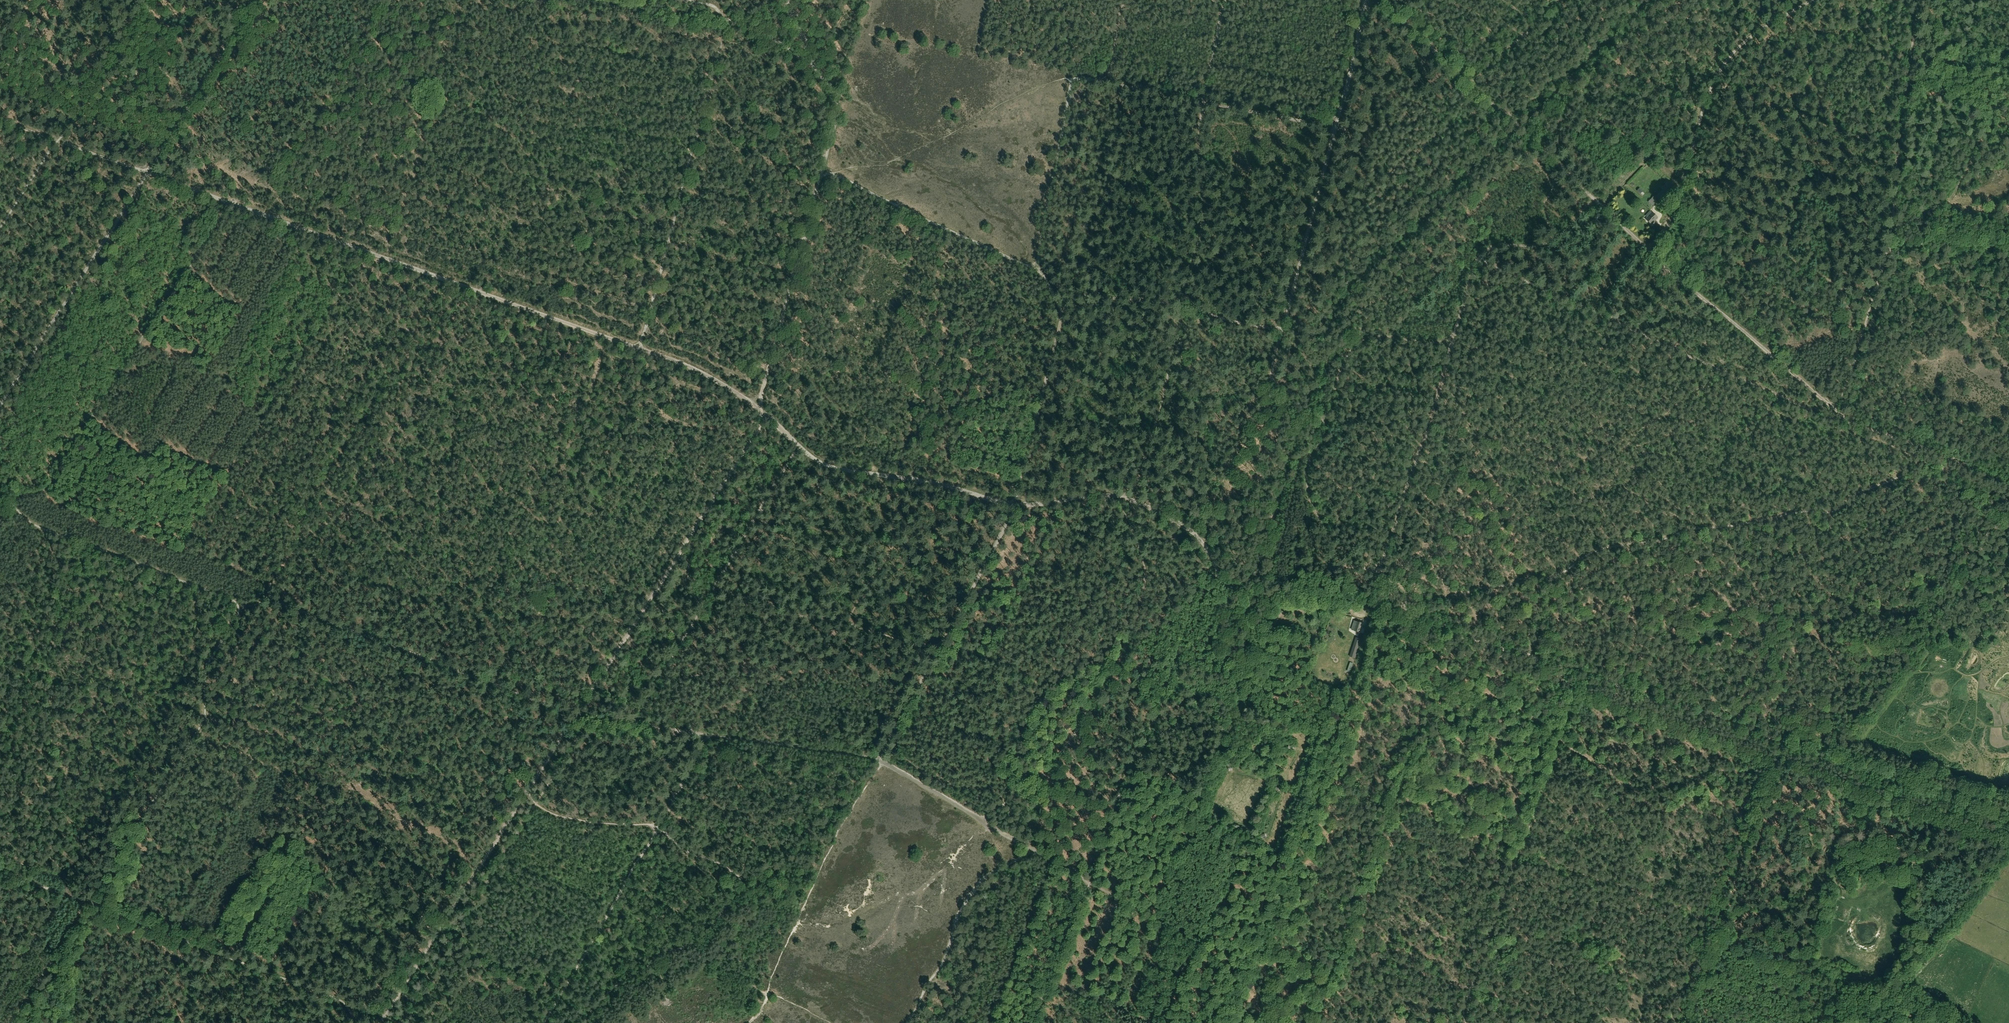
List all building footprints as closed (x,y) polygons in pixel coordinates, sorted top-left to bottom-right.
[(1659,201),(1658,200),(1672,186),(1667,181),(1662,187),(1663,188),(1655,197),(1654,196),(1648,202),(1652,207),(1659,201)] [(1651,225),(1658,218),(1651,212),(1645,219),(1651,225)] [(1359,632),(1362,624),(1357,622),(1356,624),(1354,623),(1352,628),(1355,629),(1354,631),(1359,632)] [(1352,656),(1347,671),(1350,672),(1355,657),(1356,657),(1357,653),(1357,652),(1360,642),(1361,642),(1363,636),(1359,635),(1351,656),(1352,656)]
